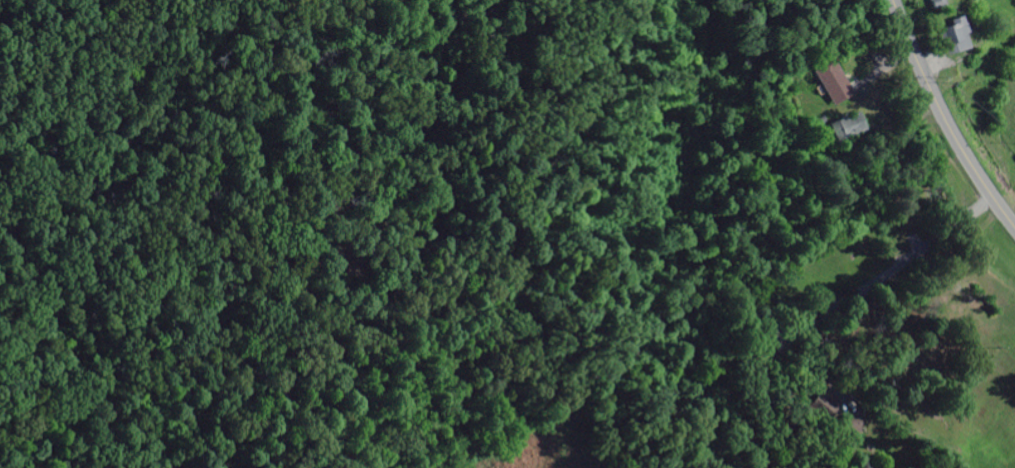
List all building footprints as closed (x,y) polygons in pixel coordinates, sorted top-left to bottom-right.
[(928,11),(943,7),(941,0),(925,0),(928,11)] [(949,54),(967,49),(957,20),(940,26),(949,54)] [(812,72),(833,107),(853,95),(832,61),(812,72)] [(828,126),(836,146),(866,133),(857,113),(828,126)]
